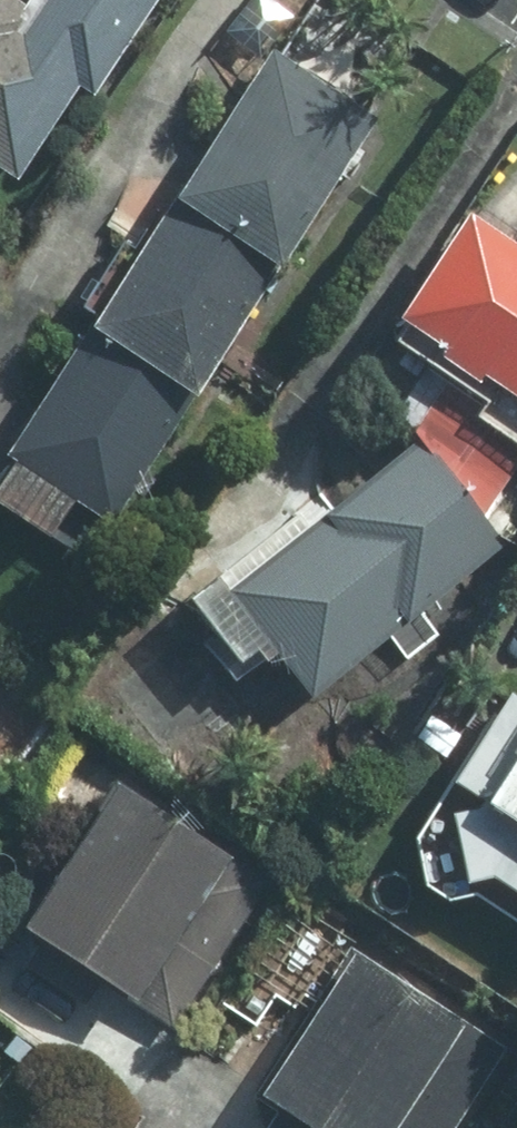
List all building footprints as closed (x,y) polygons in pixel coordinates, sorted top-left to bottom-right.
[(28,180),(98,72),(36,30),(43,18),(15,0),(0,0),(0,161),(28,180)] [(281,57),(190,202),(287,264),(378,119),(281,57)] [(105,338),(202,399),(287,264),(190,202),(105,338)] [(482,226),(403,346),(455,379),(424,431),(432,441),(486,516),(516,468),(516,432),(481,409),(498,383),(516,395),(516,249),(482,226)] [(110,521),(122,527),(202,399),(105,338),(96,332),(16,460),(28,466),(4,504),(87,556),(110,521)] [(322,699),(505,541),(486,516),(432,441),(321,538),(305,518),(221,589),(237,607),(204,634),(245,681),(281,651),(322,699)] [(516,894),(516,698),(461,783),(483,890),(504,885),(516,894)] [(105,979),(193,1038),(290,893),(131,788),(36,931),(44,936),(26,964),(88,1005),(105,979)] [(507,1052),(367,963),(275,1105),(286,1112),(276,1127),(458,1127),(507,1052)]
